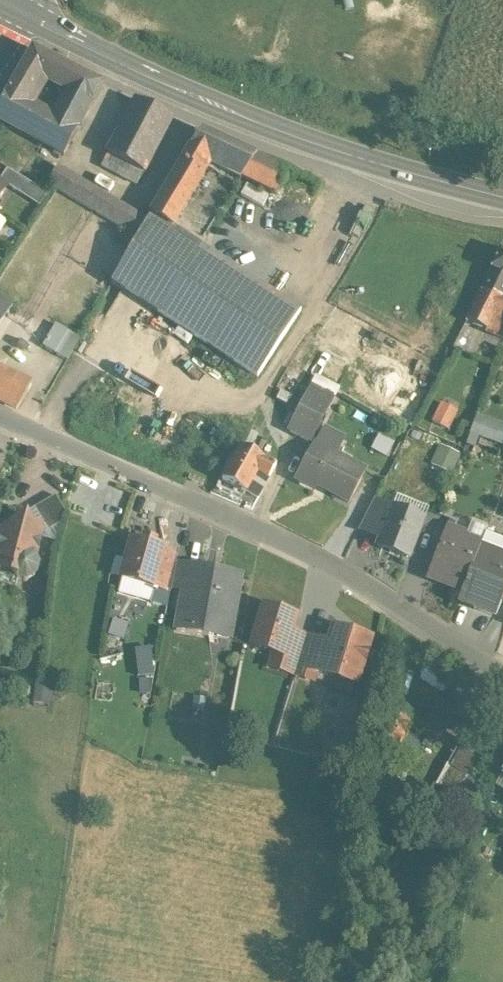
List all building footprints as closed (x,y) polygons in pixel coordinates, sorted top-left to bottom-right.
[(31,50),(0,105),(0,108),(20,119),(28,104),(43,79),(62,89),(72,71),(31,50)] [(101,87),(72,71),(62,89),(66,92),(52,117),(77,130),(101,87)] [(171,120),(132,99),(94,168),(133,190),(171,120)] [(28,104),(20,119),(0,108),(0,126),(61,159),(77,130),(52,117),(28,104)] [(255,158),(200,131),(181,163),(199,173),(204,165),(238,182),(240,180),(255,158)] [(287,174),(255,158),(240,180),(252,186),(274,197),(287,174)] [(199,173),(181,163),(150,216),(172,230),(172,229),(204,175),(199,173)] [(136,240),(146,223),(55,167),(45,185),(118,229),(136,240)] [(6,171),(0,180),(0,183),(38,208),(47,195),(6,171)] [(238,182),(220,210),(231,217),(252,186),(240,180),(238,182)] [(131,249),(110,285),(155,315),(155,314),(256,381),(300,313),(201,249),(202,248),(172,229),(172,230),(150,216),(146,223),(136,240),(131,249)] [(131,249),(136,240),(118,229),(112,237),(131,249)] [(498,255),(490,272),(502,276),(502,256),(498,255)] [(465,325),(502,340),(502,276),(490,272),(465,325)] [(80,339),(52,323),(39,345),(67,361),(80,339)] [(16,412),(30,383),(0,366),(0,404),(16,412)] [(311,390),(288,434),(309,444),(309,443),(331,401),(311,390)] [(445,415),(436,412),(430,428),(439,431),(445,415)] [(501,433),(473,423),(469,436),(496,446),(501,433)] [(365,472),(313,445),(294,481),(296,481),(313,489),(312,490),(314,491),(316,488),(348,504),(365,472)] [(264,484),(248,475),(257,457),(238,447),(226,466),(221,481),(257,499),(264,484)] [(274,466),(257,457),(248,475),(264,484),(274,466)] [(56,498),(36,510),(48,532),(60,526),(64,512),(56,498)] [(392,511),(372,504),(357,533),(380,541),(381,541),(392,511)] [(423,522),(392,511),(381,541),(380,541),(377,549),(409,560),(423,522)] [(24,520),(9,531),(7,538),(0,536),(0,557),(2,558),(0,566),(0,569),(13,573),(17,578),(18,578),(24,580),(34,575),(36,567),(32,561),(40,532),(38,530),(29,528),(24,520)] [(489,522),(481,544),(478,550),(502,559),(502,527),(489,522)] [(481,544),(446,530),(428,579),(462,592),(478,550),(481,544)] [(165,550),(131,541),(122,577),(121,579),(154,588),(155,588),(164,553),(165,550)] [(478,550),(462,592),(458,602),(495,616),(502,596),(502,559),(478,550)] [(176,557),(164,553),(155,588),(169,592),(170,592),(170,589),(171,588),(175,563),(176,557)] [(187,565),(175,563),(171,588),(170,589),(182,591),(187,565)] [(204,569),(187,565),(182,591),(175,631),(208,637),(210,621),(231,625),(236,595),(237,595),(239,579),(207,574),(204,569)] [(110,574),(108,586),(119,589),(121,579),(122,577),(110,574)] [(155,588),(154,588),(150,603),(166,608),(169,592),(155,588)] [(292,617),(263,609),(252,648),(285,658),(286,658),(292,636),(293,633),(288,632),(292,617)] [(109,621),(104,635),(118,640),(123,625),(109,621)] [(329,643),(318,640),(317,643),(310,670),(310,671),(353,684),(365,638),(333,629),(329,643)] [(305,640),(292,636),(286,658),(285,658),(284,663),(297,667),(305,640)] [(317,643),(305,640),(297,667),(310,670),(317,643)] [(155,644),(141,646),(144,662),(158,659),(155,644)] [(459,709),(438,698),(423,726),(444,738),(459,709)] [(417,721),(393,708),(371,745),(395,759),(417,721)] [(499,717),(493,745),(502,750),(502,719),(499,717)] [(438,788),(461,800),(479,766),(456,754),(438,788)]
